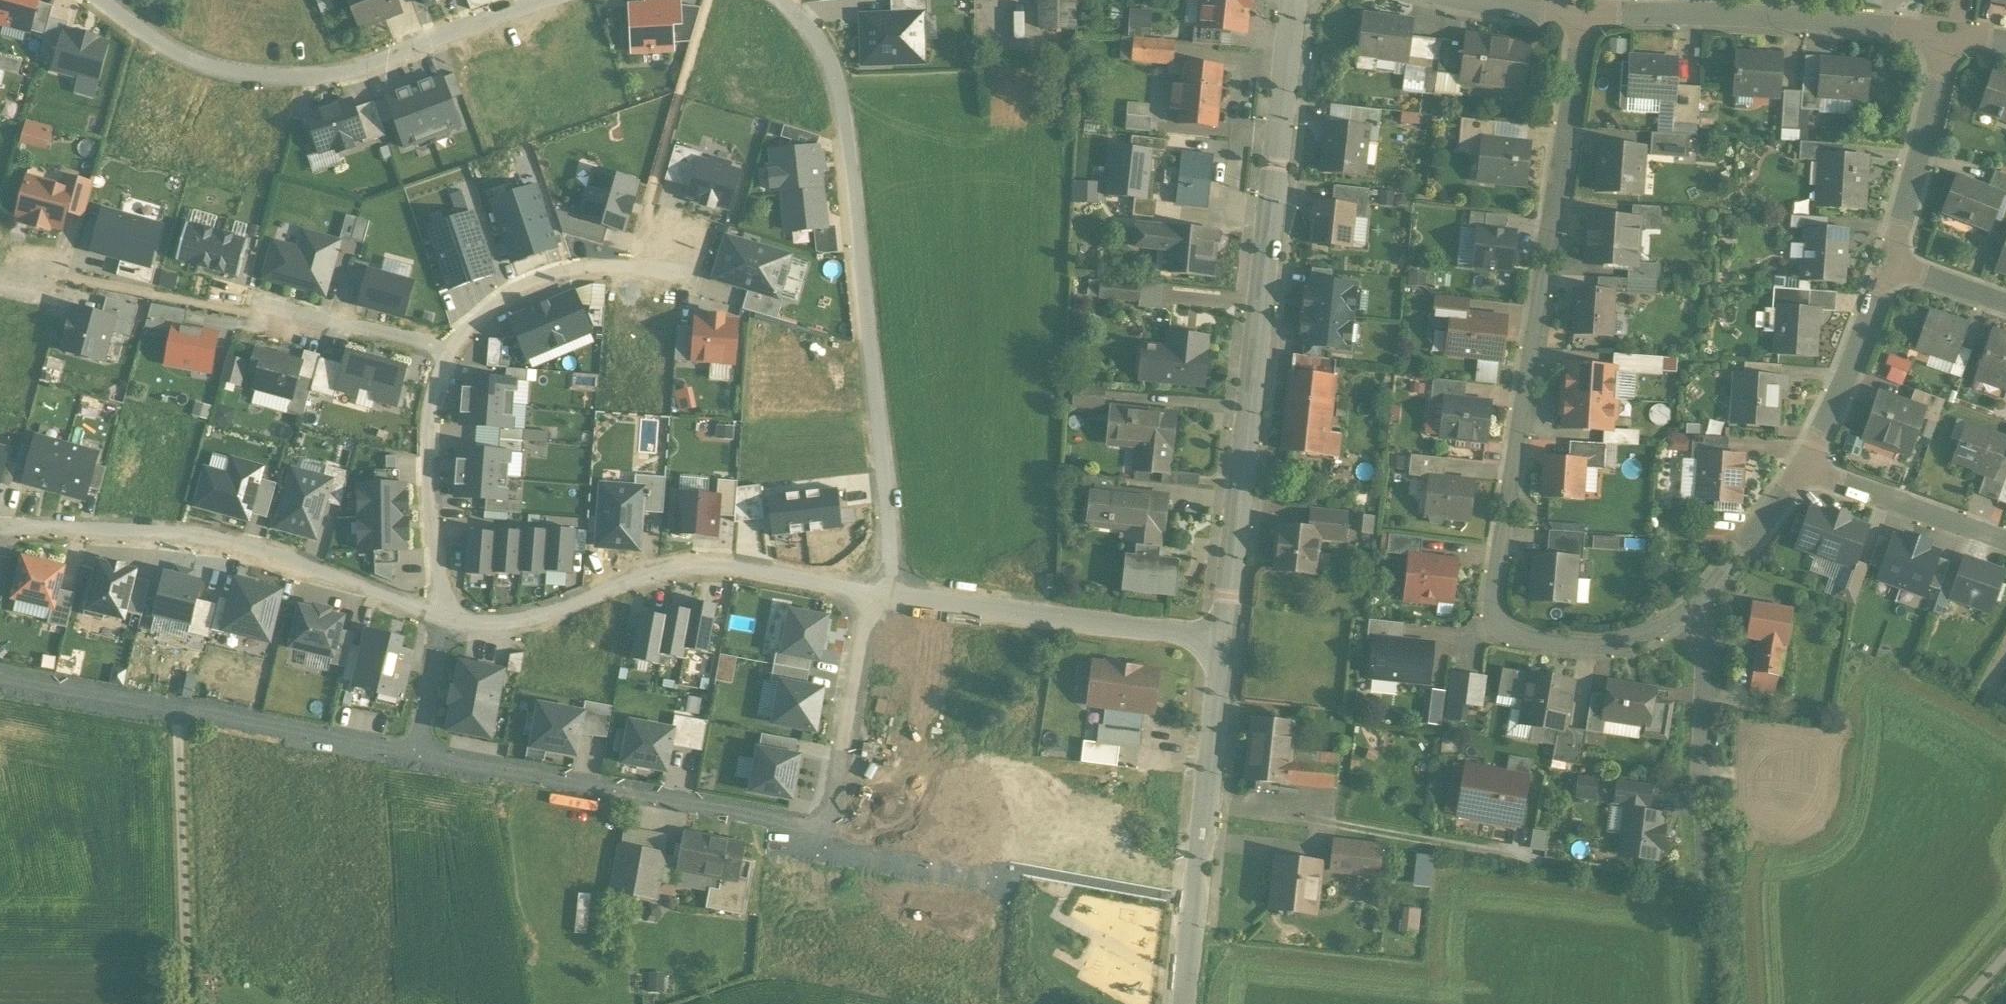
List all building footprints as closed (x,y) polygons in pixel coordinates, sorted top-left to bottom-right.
[(0,23),(29,31),(37,2),(37,0),(6,0),(0,23)] [(360,28),(400,11),(396,0),(348,0),(360,28)] [(671,43),(670,23),(679,22),(679,5),(678,0),(658,0),(658,5),(630,6),(632,52),(672,50),(671,43)] [(923,15),(927,15),(926,0),(890,0),(891,13),(923,12),(923,15)] [(1040,28),(1074,28),(1074,0),(1040,0),(1040,28)] [(1244,0),(1203,0),(1200,26),(1200,28),(1221,30),(1242,31),(1242,32),(1244,32),(1244,31),(1247,6),(1249,6),(1249,5),(1249,0),(1244,0)] [(37,2),(29,31),(45,35),(53,6),(37,2)] [(670,23),(671,43),(689,42),(690,42),(700,8),(679,5),(679,22),(670,23)] [(1153,35),(1153,9),(1133,8),(1132,34),(1153,35)] [(860,14),(861,65),(924,64),(923,15),(923,12),(891,13),(860,14)] [(1413,21),(1363,15),(1356,69),(1375,71),(1377,54),(1408,58),(1410,41),(1411,36),(1413,21)] [(1200,26),(1193,25),(1192,43),(1220,45),(1221,30),(1200,28),(1200,26)] [(61,43),(57,57),(54,69),(79,76),(96,81),(106,44),(93,40),(93,37),(79,33),(78,36),(64,32),(61,43)] [(1615,52),(1631,51),(1630,33),(1614,34),(1615,52)] [(1528,43),(1466,35),(1465,43),(1461,76),(1460,82),(1522,90),(1528,43)] [(1440,40),(1411,36),(1410,41),(1421,42),(1417,77),(1435,79),(1436,73),(1440,40)] [(40,52),(57,57),(61,43),(44,39),(40,52)] [(1173,43),(1134,40),(1132,59),(1172,63),(1173,43)] [(1465,43),(1440,40),(1436,73),(1461,76),(1465,43)] [(1780,56),(1737,53),(1734,94),(1777,97),(1780,56)] [(1676,59),(1630,56),(1627,98),(1673,101),(1674,101),(1675,85),(1676,59)] [(1866,62),(1820,59),(1819,79),(1818,97),(1819,97),(1863,100),(1866,62)] [(1221,66),(1184,62),(1178,123),(1215,127),(1221,66)] [(1993,70),(1979,110),(1997,116),(1996,118),(1999,119),(1999,117),(2005,119),(2005,75),(1993,70)] [(454,73),(443,77),(451,99),(462,95),(454,73)] [(96,81),(79,76),(75,91),(94,97),(98,81),(96,81)] [(385,98),(386,98),(393,120),(403,147),(461,127),(451,99),(443,77),(431,81),(430,78),(395,90),(397,94),(385,98)] [(1819,79),(1802,78),(1801,91),(1800,110),(1818,111),(1819,97),(1818,97),(1819,79)] [(1699,87),(1675,85),(1674,101),(1673,101),(1672,123),(1697,125),(1699,87)] [(1801,91),(1783,90),(1780,128),(1799,129),(1800,110),(1801,91)] [(386,98),(374,103),(382,124),(393,120),(386,98)] [(363,137),(353,109),(350,100),(307,116),(319,152),(335,146),(337,152),(352,147),(350,141),(361,137),(363,137)] [(373,101),(353,109),(363,137),(361,137),(363,143),(385,135),(382,124),(374,103),(373,101)] [(1128,126),(1151,128),(1153,103),(1130,101),(1128,126)] [(1381,110),(1350,107),(1348,125),(1366,127),(1365,140),(1377,142),(1381,110)] [(1495,122),(1461,118),(1459,138),(1484,140),(1484,139),(1493,140),(1495,122)] [(22,136),(32,139),(36,125),(26,122),(22,136)] [(1348,125),(1328,123),(1323,171),(1361,176),(1365,140),(1366,127),(1348,125)] [(36,125),(32,139),(48,143),(51,129),(36,125)] [(1689,135),(1651,132),(1649,155),(1687,158),(1689,135)] [(1131,136),(1130,148),(1152,150),(1152,151),(1165,153),(1167,140),(1131,136)] [(1493,140),(1484,139),(1484,140),(1479,181),(1523,185),(1527,143),(1493,140)] [(1842,144),(1799,142),(1798,160),(1820,161),(1820,155),(1841,156),(1842,144)] [(1643,147),(1600,144),(1596,191),(1640,194),(1643,147)] [(670,160),(696,168),(699,160),(700,160),(702,154),(675,146),(670,160)] [(1112,146),(1106,195),(1133,198),(1146,200),(1150,169),(1152,151),(1152,150),(1130,148),(1112,146)] [(816,147),(787,151),(772,152),(773,167),(769,168),(772,191),(783,190),(787,231),(813,229),(825,227),(816,147)] [(1212,156),(1181,152),(1175,203),(1206,207),(1212,156)] [(1841,156),(1820,155),(1820,161),(1817,205),(1862,208),(1865,158),(1841,156)] [(696,168),(670,160),(665,180),(690,188),(696,168)] [(699,160),(696,168),(690,188),(688,197),(701,201),(700,204),(714,208),(715,205),(728,209),(739,172),(727,168),(728,165),(711,160),(710,163),(700,160),(699,160)] [(516,185),(518,193),(530,189),(527,181),(520,184),(514,169),(503,172),(508,188),(516,185)] [(1156,170),(1150,169),(1146,200),(1133,198),(1132,216),(1154,219),(1156,200),(1152,200),(1156,170)] [(1994,170),(1987,188),(2002,194),(2001,195),(2005,197),(2005,174),(1994,170)] [(631,200),(636,183),(596,171),(582,218),(582,219),(607,227),(622,231),(627,213),(630,214),(634,201),(631,200)] [(1987,188),(1956,176),(1943,210),(1969,220),(1968,222),(1988,230),(2001,195),(2002,194),(1987,188)] [(65,211),(69,212),(78,181),(68,178),(65,189),(47,184),(44,185),(44,187),(27,182),(25,187),(21,190),(17,202),(20,206),(18,213),(17,215),(19,215),(31,218),(31,221),(46,226),(47,223),(59,226),(61,227),(62,225),(61,225),(65,211)] [(78,181),(69,212),(84,216),(93,184),(78,181)] [(1073,182),(1073,202),(1087,203),(1088,182),(1073,182)] [(1369,189),(1333,185),(1331,204),(1352,206),(1351,217),(1365,218),(1369,189)] [(493,201),(499,222),(541,208),(534,187),(530,189),(518,193),(493,201)] [(449,195),(457,218),(469,214),(461,191),(449,195)] [(1331,204),(1316,202),(1312,242),(1329,244),(1333,248),(1341,249),(1345,246),(1348,246),(1351,217),(1352,206),(1331,204)] [(1661,207),(1632,205),(1631,218),(1638,219),(1638,222),(1660,224),(1661,207)] [(548,227),(541,208),(499,222),(506,241),(548,227)] [(93,249),(150,265),(161,225),(104,210),(93,249)] [(602,245),(607,227),(582,219),(582,218),(555,210),(563,233),(602,245)] [(1485,213),(1470,212),(1468,229),(1477,230),(1477,228),(1483,229),(1485,214),(1485,213)] [(430,228),(437,248),(478,234),(471,213),(469,214),(457,218),(430,228)] [(1504,216),(1485,214),(1483,229),(1503,231),(1504,216)] [(357,218),(346,215),(339,238),(351,241),(357,218)] [(1828,218),(1790,215),(1789,229),(1806,230),(1806,228),(1827,230),(1828,218)] [(1631,218),(1589,216),(1586,247),(1588,247),(1586,263),(1627,265),(1635,266),(1635,263),(1638,222),(1638,219),(1631,218)] [(369,221),(357,218),(351,241),(363,244),(369,221)] [(186,221),(175,260),(237,277),(247,238),(186,221)] [(1213,231),(1166,226),(1166,227),(1143,225),(1141,246),(1171,249),(1169,273),(1209,276),(1213,231)] [(555,248),(548,227),(506,241),(513,262),(555,248)] [(1483,229),(1477,228),(1477,230),(1473,265),(1510,269),(1514,233),(1503,231),(1483,229)] [(1827,230),(1806,228),(1806,230),(1802,278),(1840,281),(1844,231),(1827,230)] [(303,232),(298,249),(273,242),(264,277),(324,294),(338,242),(303,232)] [(485,254),(478,234),(437,248),(443,268),(485,254)] [(737,285),(748,288),(777,296),(788,258),(789,257),(726,238),(715,275),(738,281),(737,285)] [(1998,268),(2005,271),(2005,246),(1998,268)] [(492,274),(485,254),(443,268),(448,282),(450,288),(492,274)] [(1658,264),(1635,263),(1635,266),(1627,265),(1626,279),(1656,281),(1658,264)] [(437,286),(448,282),(443,268),(432,272),(437,286)] [(412,283),(368,271),(359,304),(403,316),(412,283)] [(1626,279),(1597,277),(1596,291),(1612,292),(1612,293),(1626,294),(1626,279)] [(1303,312),(1352,317),(1355,285),(1310,280),(1309,290),(1305,290),(1303,312)] [(1140,285),(1100,281),(1099,297),(1138,301),(1140,285)] [(591,285),(590,306),(604,307),(605,285),(591,285)] [(777,296),(748,288),(742,309),(776,320),(783,297),(777,296)] [(1809,291),(1773,288),(1771,309),(1778,309),(1778,307),(1807,309),(1809,291)] [(1596,291),(1575,290),(1572,333),(1610,335),(1612,293),(1612,292),(1596,291)] [(574,293),(553,302),(568,340),(590,331),(574,293)] [(1468,299),(1436,295),(1434,315),(1451,317),(1451,313),(1466,315),(1468,299)] [(1213,300),(1177,297),(1177,299),(1156,297),(1154,318),(1174,320),(1171,349),(1150,347),(1147,378),(1172,381),(1172,379),(1203,382),(1206,354),(1208,354),(1213,300)] [(106,298),(101,315),(112,318),(108,330),(130,336),(138,307),(106,298)] [(553,302),(532,311),(548,349),(568,340),(553,302)] [(145,328),(172,333),(173,327),(183,329),(187,310),(151,304),(145,328)] [(604,307),(590,306),(588,314),(593,327),(603,327),(604,307)] [(1807,309),(1778,307),(1778,309),(1775,353),(1813,355),(1816,310),(1807,309)] [(112,318),(101,315),(75,308),(71,322),(68,321),(64,333),(68,334),(64,350),(100,360),(108,330),(112,318)] [(1968,323),(1929,309),(1915,349),(1953,363),(1954,363),(1959,347),(1968,323)] [(548,349),(532,311),(510,319),(526,358),(548,349)] [(1352,317),(1303,312),(1300,334),(1304,334),(1303,345),(1304,345),(1323,347),(1348,350),(1352,317)] [(1466,315),(1451,313),(1451,317),(1447,353),(1500,359),(1505,319),(1466,315)] [(692,361),(694,361),(733,364),(736,321),(723,320),(723,316),(709,315),(709,319),(695,318),(695,327),(692,361)] [(694,363),(694,361),(692,361),(695,327),(677,325),(674,361),(694,363)] [(173,327),(172,333),(166,363),(194,368),(210,371),(211,363),(217,335),(183,329),(173,327)] [(1991,332),(1975,377),(2005,388),(2005,337),(1991,332)] [(503,340),(489,339),(487,367),(500,368),(503,340)] [(1323,347),(1304,345),(1302,356),(1321,359),(1323,347)] [(1971,351),(1959,347),(1954,363),(1953,363),(1949,374),(1961,379),(1971,351)] [(254,388),(291,398),(297,375),(301,362),(256,350),(250,371),(258,373),(254,388)] [(335,391),(336,391),(357,397),(359,389),(376,394),(374,401),(396,408),(407,369),(387,363),(388,361),(366,355),(365,357),(345,352),(342,364),(335,391)] [(1321,359),(1302,356),(1293,354),(1291,372),(1333,377),(1335,361),(1321,359)] [(1904,384),(1911,359),(1894,354),(1887,379),(1904,384)] [(1643,355),(1643,373),(1680,373),(1680,355),(1643,355)] [(245,362),(228,357),(221,380),(238,385),(245,362)] [(333,398),(336,391),(335,391),(342,364),(319,357),(309,392),(333,398)] [(1781,365),(1743,362),(1743,375),(1780,377),(1781,365)] [(1614,368),(1567,365),(1566,379),(1562,378),(1561,396),(1616,399),(1617,382),(1613,382),(1614,368)] [(506,368),(505,380),(515,381),(527,381),(528,370),(506,368)] [(1333,377),(1291,372),(1282,450),(1325,455),(1333,377)] [(1743,375),(1735,374),(1733,397),(1740,398),(1738,423),(1775,425),(1777,390),(1787,390),(1787,378),(1780,377),(1743,375)] [(295,399),(292,398),(289,408),(303,413),(313,379),(302,376),(295,399)] [(462,388),(461,401),(513,404),(515,381),(505,380),(465,377),(464,388),(462,388)] [(1466,382),(1432,379),(1430,400),(1445,402),(1445,398),(1464,400),(1466,382)] [(1104,390),(1073,388),(1072,405),(1103,407),(1104,390)] [(1944,401),(1914,390),(1908,405),(1923,410),(1920,418),(1936,423),(1944,401)] [(1908,405),(1878,394),(1863,437),(1908,453),(1920,418),(1923,410),(1908,405)] [(1616,399),(1561,396),(1560,413),(1564,414),(1563,427),(1605,430),(1610,430),(1611,417),(1615,417),(1616,399)] [(1464,400),(1445,398),(1445,402),(1441,436),(1485,441),(1489,403),(1464,400)] [(513,404),(461,401),(460,413),(462,414),(461,425),(500,428),(511,429),(513,404)] [(1176,414),(1118,408),(1114,443),(1116,443),(1116,440),(1147,443),(1144,471),(1167,473),(1170,449),(1172,449),(1176,414)] [(500,428),(499,439),(523,442),(524,430),(511,429),(500,428)] [(2005,440),(1971,428),(1965,444),(1960,442),(1953,460),(1989,473),(1993,474),(1997,464),(2005,440)] [(1610,430),(1605,430),(1604,444),(1605,444),(1634,445),(1635,432),(1610,430)] [(1727,438),(1692,435),(1690,459),(1699,460),(1699,453),(1726,455),(1727,438)] [(67,446),(36,437),(33,448),(27,471),(24,483),(54,491),(67,446)] [(499,439),(498,451),(509,453),(522,454),(523,442),(499,439)] [(1604,444),(1569,442),(1568,460),(1582,461),(1582,468),(1604,469),(1605,444),(1604,444)] [(22,445),(17,465),(16,468),(27,471),(33,448),(22,445)] [(97,454),(67,446),(54,491),(85,499),(88,488),(94,465),(97,454)] [(0,448),(0,482),(6,462),(9,451),(0,448)] [(456,459),(455,472),(507,476),(509,453),(498,451),(459,449),(458,459),(456,459)] [(1726,455),(1699,453),(1699,460),(1696,500),(1739,503),(1742,456),(1726,455)] [(1446,459),(1410,455),(1408,476),(1416,477),(1429,482),(1429,477),(1443,478),(1446,459)] [(396,456),(386,456),(386,471),(396,470),(396,456)] [(248,518),(249,513),(259,478),(262,468),(232,459),(228,475),(205,469),(195,505),(216,511),(217,509),(248,518)] [(1568,460),(1546,459),(1544,496),(1580,498),(1582,468),(1582,461),(1568,460)] [(6,462),(0,482),(0,485),(10,487),(16,468),(17,465),(6,462)] [(1989,473),(1982,491),(1998,497),(2005,473),(2005,467),(1997,464),(1993,474),(1989,473)] [(94,465),(88,488),(99,491),(106,468),(94,465)] [(331,480),(325,502),(340,506),(349,472),(327,466),(323,477),(331,480)] [(291,468),(275,528),(315,539),(325,502),(331,480),(323,477),(291,468)] [(507,476),(455,472),(454,486),(456,486),(455,496),(506,500),(507,476)] [(1996,501),(2005,504),(2005,473),(1998,497),(1996,501)] [(1118,478),(1083,474),(1081,488),(1095,490),(1095,488),(1117,491),(1118,478)] [(635,475),(634,488),(642,489),(640,512),(662,514),(665,478),(635,475)] [(1443,478),(1429,477),(1429,482),(1425,515),(1428,516),(1431,522),(1440,523),(1444,517),(1468,520),(1472,481),(1443,478)] [(259,478),(249,513),(266,518),(276,483),(259,478)] [(718,497),(716,516),(734,517),(736,488),(737,481),(718,480),(716,497),(718,497)] [(375,485),(358,485),(359,550),(374,550),(398,550),(404,549),(404,539),(408,539),(407,495),(403,495),(403,484),(399,484),(375,485)] [(760,485),(736,488),(734,517),(734,522),(763,519),(760,485)] [(642,489),(634,488),(602,486),(598,545),(637,548),(640,512),(642,489)] [(1165,499),(1140,496),(1140,494),(1117,491),(1095,488),(1095,490),(1091,525),(1093,525),(1093,519),(1139,525),(1136,547),(1158,549),(1160,532),(1163,532),(1167,497),(1165,496),(1165,499)] [(802,494),(806,531),(840,527),(836,490),(802,494)] [(715,535),(716,516),(718,497),(716,497),(679,494),(675,533),(715,535)] [(772,535),(806,531),(802,494),(768,498),(772,535)] [(1346,514),(1311,510),(1309,529),(1318,530),(1317,537),(1344,540),(1346,514)] [(1867,525),(1827,511),(1812,552),(1843,563),(1853,566),(1854,563),(1867,525)] [(1360,532),(1376,533),(1378,514),(1362,513),(1360,532)] [(1309,529),(1280,526),(1279,541),(1276,541),(1276,542),(1278,542),(1277,552),(1275,552),(1275,553),(1277,554),(1276,570),(1313,574),(1317,537),(1318,530),(1309,529)] [(518,572),(519,572),(545,574),(545,571),(544,571),(547,531),(546,531),(520,528),(520,532),(521,532),(518,572)] [(544,571),(545,571),(571,573),(575,530),(547,528),(546,531),(547,531),(544,571)] [(492,573),(493,573),(519,575),(519,572),(518,572),(521,532),(520,532),(494,529),(494,533),(495,533),(492,573)] [(493,576),(493,573),(492,573),(495,533),(494,533),(468,530),(465,574),(493,576)] [(1584,533),(1548,530),(1546,557),(1575,559),(1575,560),(1582,560),(1584,533)] [(1422,538),(1388,534),(1386,553),(1409,556),(1410,554),(1420,556),(1422,538)] [(1911,536),(1909,542),(1893,536),(1877,579),(1923,595),(1938,552),(1922,546),(1924,541),(1911,536)] [(1158,549),(1136,547),(1135,557),(1126,556),(1122,590),(1173,596),(1177,561),(1157,559),(1158,549)] [(1455,561),(1423,558),(1423,557),(1422,556),(1420,556),(1410,554),(1409,556),(1407,582),(1411,582),(1409,596),(1421,597),(1420,602),(1434,604),(1434,599),(1451,601),(1455,561)] [(1546,557),(1534,556),(1531,599),(1572,602),(1575,560),(1575,559),(1546,557)] [(14,598),(51,607),(53,607),(57,589),(62,568),(50,565),(50,564),(36,561),(36,562),(23,559),(14,598)] [(2002,573),(1964,559),(1955,583),(1950,597),(1989,610),(1993,598),(1997,599),(2002,587),(1998,585),(2002,573)] [(99,563),(97,569),(95,568),(83,615),(103,620),(105,613),(123,617),(124,612),(133,577),(134,572),(123,569),(123,566),(110,563),(110,566),(99,563)] [(391,563),(374,563),(375,575),(392,581),(391,564),(391,563)] [(1853,566),(1843,563),(1834,588),(1857,596),(1867,568),(1854,563),(1853,566)] [(174,566),(173,574),(164,572),(154,617),(190,626),(196,600),(201,581),(190,578),(192,570),(174,566)] [(133,577),(124,612),(141,616),(150,581),(133,577)] [(1955,583),(1943,578),(1936,599),(1948,603),(1950,597),(1955,583)] [(233,600),(225,631),(267,640),(279,591),(237,581),(233,600)] [(53,607),(51,607),(47,624),(66,628),(75,593),(57,589),(53,607)] [(225,631),(233,600),(219,596),(217,604),(210,631),(224,634),(225,631)] [(1948,603),(1936,599),(1931,612),(1943,616),(1948,603)] [(210,631),(217,604),(196,600),(190,626),(188,633),(209,637),(210,631)] [(691,601),(689,611),(690,611),(683,649),(685,649),(707,653),(716,606),(691,601)] [(1792,609),(1752,603),(1746,638),(1758,640),(1785,645),(1786,645),(1792,609)] [(290,647),(331,657),(332,657),(339,630),(342,618),(328,615),(329,611),(315,607),(314,611),(300,608),(290,647)] [(667,607),(665,616),(666,617),(658,655),(660,655),(683,659),(685,649),(683,649),(690,611),(689,611),(667,607)] [(665,616),(642,612),(633,660),(658,665),(660,655),(658,655),(666,617),(665,616)] [(784,642),(782,652),(782,653),(811,658),(818,659),(825,618),(790,612),(788,623),(784,622),(780,641),(784,642)] [(1366,639),(1373,640),(1373,638),(1402,641),(1404,623),(1368,620),(1366,639)] [(332,657),(331,657),(329,664),(345,668),(351,645),(353,633),(339,630),(332,657)] [(362,648),(354,683),(353,684),(375,690),(374,693),(401,700),(412,653),(399,650),(402,639),(367,630),(362,648)] [(1373,638),(1373,640),(1369,677),(1428,683),(1432,644),(1430,644),(1429,648),(1409,646),(1409,642),(1402,641),(1373,638)] [(1785,645),(1758,640),(1752,672),(1777,676),(1780,676),(1785,645)] [(351,645),(345,668),(342,680),(354,683),(362,648),(351,645)] [(782,653),(782,652),(775,651),(773,664),(809,671),(811,658),(782,653)] [(715,680),(731,684),(736,658),(720,655),(715,680)] [(503,670),(461,663),(461,662),(459,662),(459,664),(455,689),(452,688),(449,703),(452,703),(447,728),(447,730),(449,731),(449,730),(490,738),(491,736),(487,735),(489,723),(493,723),(500,686),(496,685),(499,672),(503,673),(503,670)] [(1132,668),(1118,666),(1119,664),(1105,662),(1105,664),(1093,663),(1088,704),(1105,706),(1144,711),(1146,711),(1147,701),(1154,702),(1158,671),(1146,669),(1146,667),(1133,666),(1132,668)] [(809,671),(773,664),(770,682),(781,684),(781,683),(806,688),(809,671)] [(1529,741),(1554,746),(1557,730),(1564,731),(1564,728),(1573,681),(1528,673),(1502,669),(1497,696),(1524,701),(1520,723),(1532,726),(1529,741)] [(1777,676),(1752,672),(1749,690),(1773,694),(1777,676)] [(1453,674),(1450,701),(1479,705),(1483,678),(1453,674)] [(781,683),(781,684),(774,723),(814,730),(816,715),(818,715),(820,705),(818,705),(821,690),(806,688),(781,683)] [(1652,690),(1609,683),(1606,700),(1607,700),(1605,719),(1643,725),(1647,725),(1651,701),(1652,690)] [(1606,700),(1590,697),(1585,731),(1602,734),(1605,719),(1607,700),(1606,700)] [(612,707),(585,701),(583,711),(610,716),(612,707)] [(1670,704),(1651,701),(1647,725),(1643,725),(1642,734),(1664,738),(1670,704)] [(583,713),(539,705),(532,746),(546,749),(545,753),(560,756),(561,752),(575,754),(579,735),(583,713)] [(1139,750),(1144,711),(1105,706),(1102,726),(1099,725),(1096,745),(1139,750)] [(386,714),(362,709),(360,720),(352,718),(353,711),(348,710),(345,723),(383,731),(386,714)] [(610,716),(583,711),(583,713),(579,735),(606,738),(610,716)] [(674,729),(671,745),(702,750),(708,722),(675,715),(672,728),(674,729)] [(1294,722),(1252,718),(1245,780),(1287,784),(1290,761),(1289,761),(1291,750),(1294,722)] [(629,720),(621,764),(666,772),(671,745),(674,729),(672,728),(629,720)] [(1557,730),(1554,746),(1551,761),(1579,765),(1585,731),(1564,728),(1564,731),(1557,730)] [(761,734),(758,750),(794,756),(797,741),(761,734)] [(794,756),(758,750),(751,791),(791,798),(793,784),(795,785),(798,771),(796,771),(798,757),(794,756)] [(1339,755),(1291,750),(1289,761),(1290,761),(1287,784),(1335,789),(1339,755)] [(1505,773),(1470,766),(1470,762),(1466,761),(1465,765),(1453,763),(1448,791),(1460,794),(1456,814),(1519,826),(1528,777),(1527,777),(1531,760),(1508,755),(1505,773)] [(1578,775),(1575,796),(1592,799),(1596,778),(1578,775)] [(1647,784),(1620,781),(1620,783),(1618,782),(1615,802),(1626,803),(1645,806),(1647,806),(1649,786),(1647,786),(1647,784)] [(1460,794),(1448,791),(1445,812),(1456,814),(1460,794)] [(1645,806),(1626,803),(1619,855),(1655,859),(1656,847),(1660,847),(1663,828),(1659,827),(1661,814),(1644,812),(1645,806)] [(745,844),(684,832),(677,870),(721,878),(738,881),(742,861),(745,844)] [(1380,846),(1334,841),(1331,871),(1376,876),(1380,846)] [(663,854),(620,847),(612,890),(655,898),(663,854)] [(1319,862),(1277,858),(1272,903),(1308,907),(1311,887),(1316,887),(1319,862)] [(738,881),(721,878),(718,890),(709,888),(705,908),(741,915),(751,862),(742,861),(738,881)] [(1425,930),(1425,906),(1406,906),(1406,930),(1425,930)]
